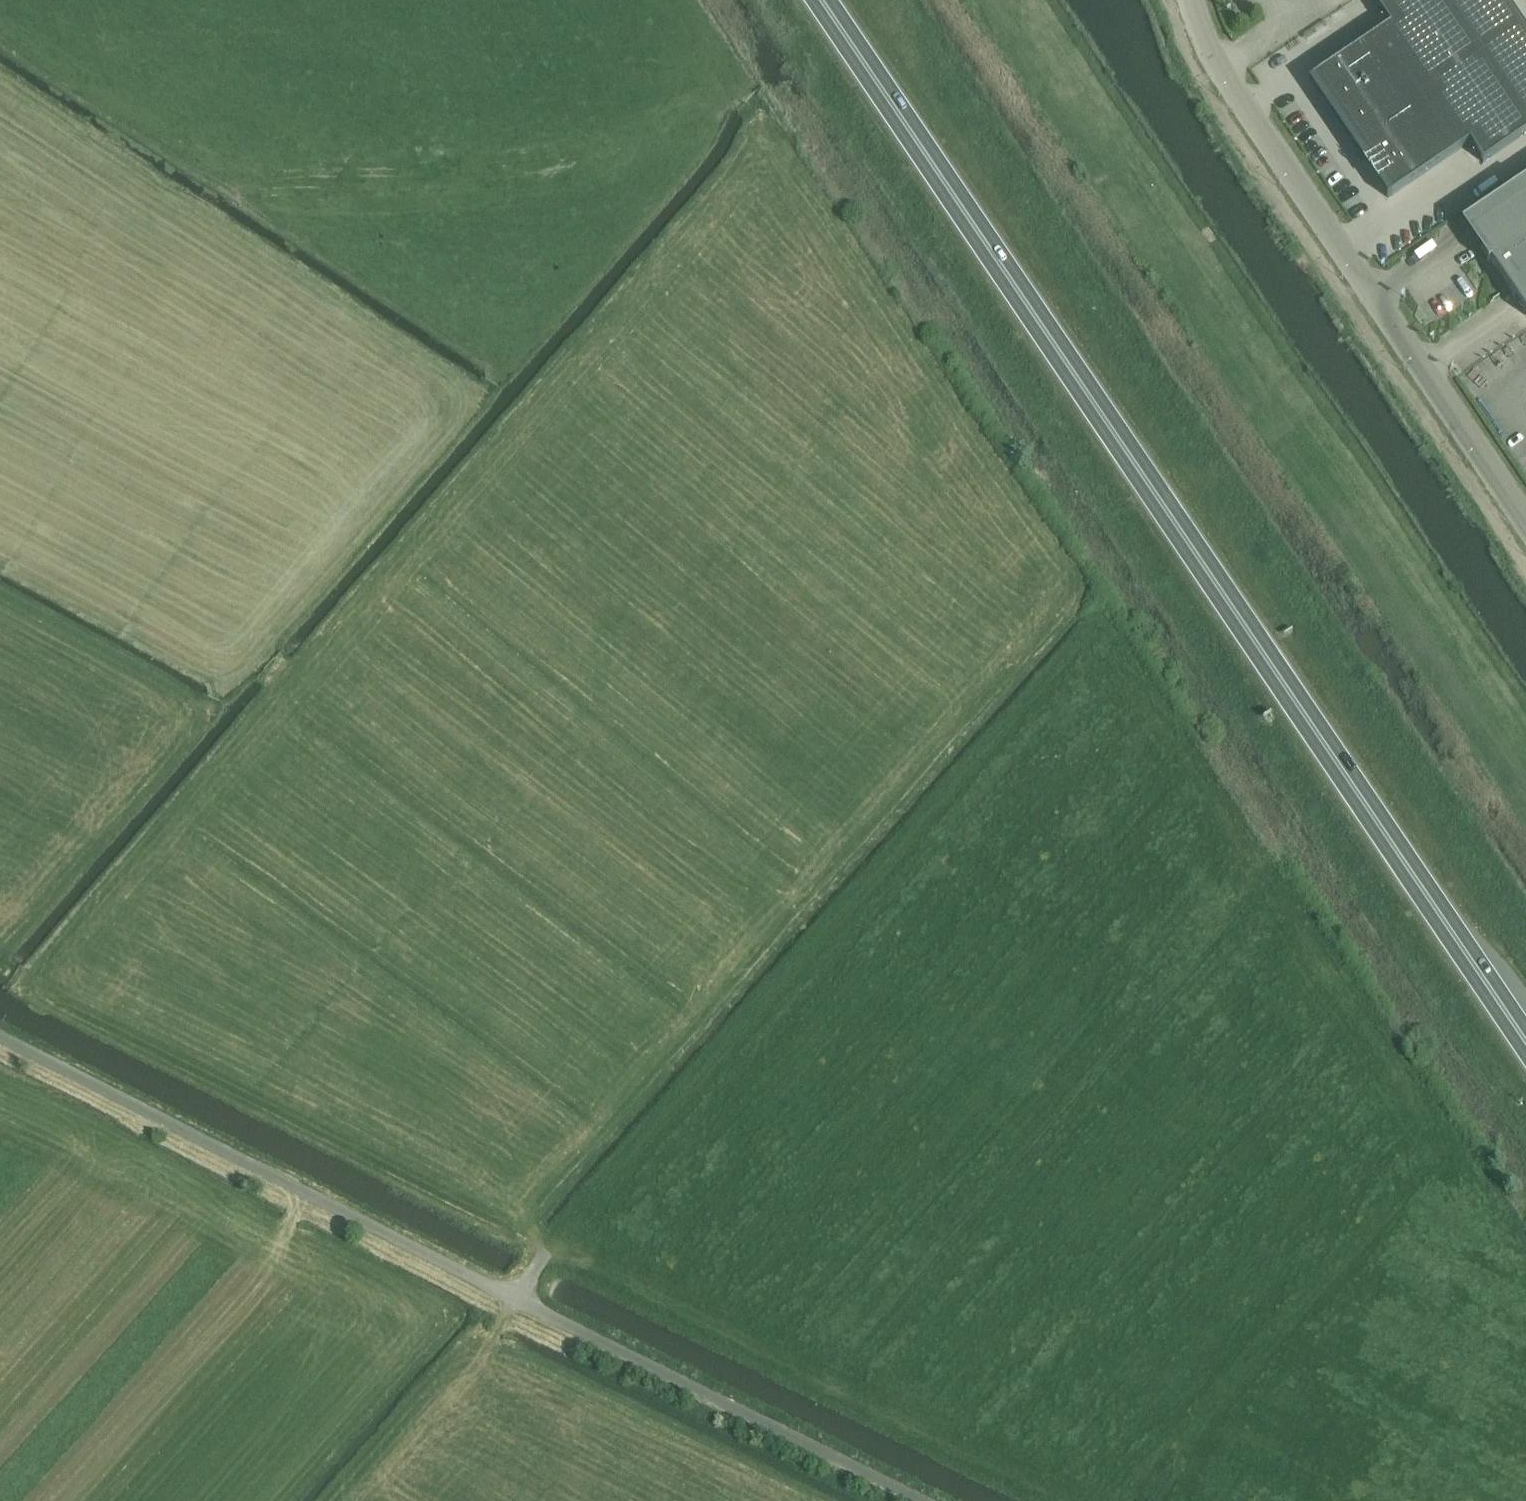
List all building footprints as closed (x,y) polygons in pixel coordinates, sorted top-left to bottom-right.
[(1312,79),(1356,144),(1391,196),(1469,142),(1483,162),(1525,133),(1525,30),(1506,0),(1385,0),(1377,6),(1390,26),(1312,79)] [(1471,233),(1525,314),(1525,196),(1471,233)]
